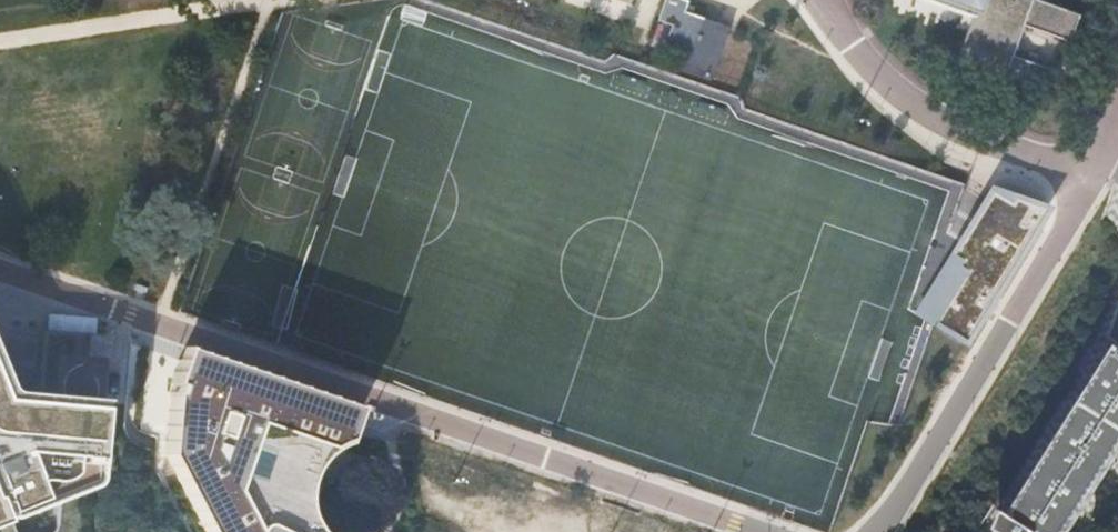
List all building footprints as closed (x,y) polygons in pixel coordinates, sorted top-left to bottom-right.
[(708,78),(725,29),(689,16),(692,7),(684,4),(684,2),(677,0),(666,0),(660,19),(673,24),(666,45),(685,52),(680,69),(708,78)] [(972,15),(954,63),(1049,97),(1078,15),(1036,0),(929,0),(972,15)] [(999,193),(989,188),(987,193),(943,263),(955,271),(957,267),(962,271),(931,322),(965,343),(1048,208),(1011,195),(1009,199),(999,193)] [(1016,518),(1010,513),(1003,529),(1008,531),(1069,531),(1117,456),(1117,311),(1109,337),(1117,345),(1116,348),(1016,518)] [(62,343),(41,342),(33,433),(3,430),(0,429),(0,517),(96,478),(101,423),(96,422),(103,396),(104,384),(99,384),(106,358),(109,336),(62,332),(62,343)] [(342,400),(149,334),(127,424),(166,491),(186,531),(310,531),(295,514),(293,492),(303,464),(323,445),(342,400)]
